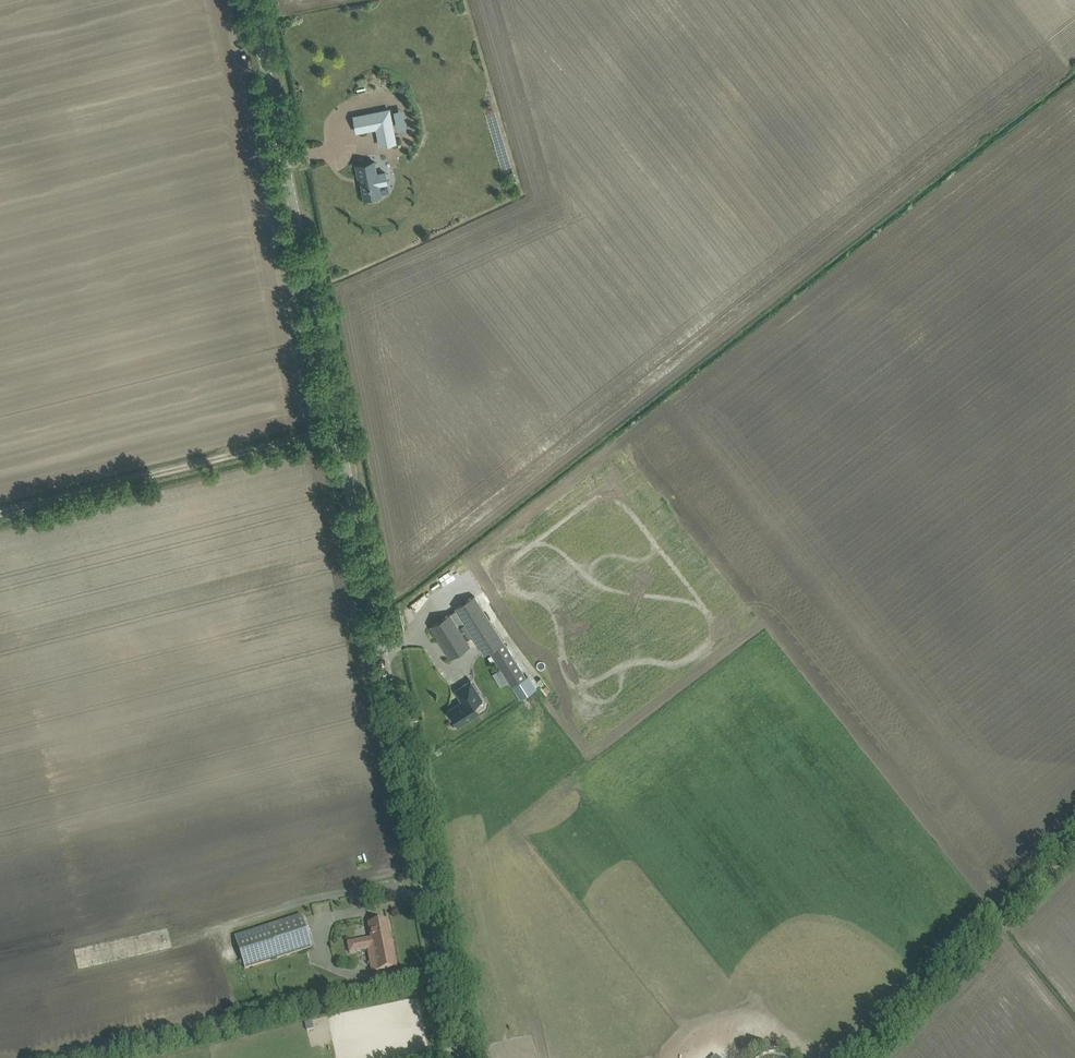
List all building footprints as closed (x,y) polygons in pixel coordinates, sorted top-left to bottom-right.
[(354,116),(357,131),(380,127),(383,145),(396,142),(389,109),(354,116)] [(406,109),(397,110),(399,128),(408,127),(406,109)] [(374,161),(356,164),(359,178),(360,177),(365,198),(381,195),(379,186),(388,184),(386,171),(376,173),(374,161)] [(455,608),(462,620),(456,624),(450,614),(431,626),(451,658),(470,646),(465,639),(471,635),(484,655),(490,651),(504,642),(474,596),(455,608)] [(504,642),(490,651),(512,686),(527,676),(504,642)] [(527,676),(512,686),(520,698),(535,688),(527,676)] [(462,701),(451,708),(453,712),(451,714),(458,725),(480,712),(475,704),(483,699),(471,680),(455,690),(462,701)] [(312,947),(301,915),(234,936),(245,969),(312,947)] [(370,938),(347,942),(349,953),(366,950),(370,972),(396,967),(387,920),(368,924),(370,938)]
